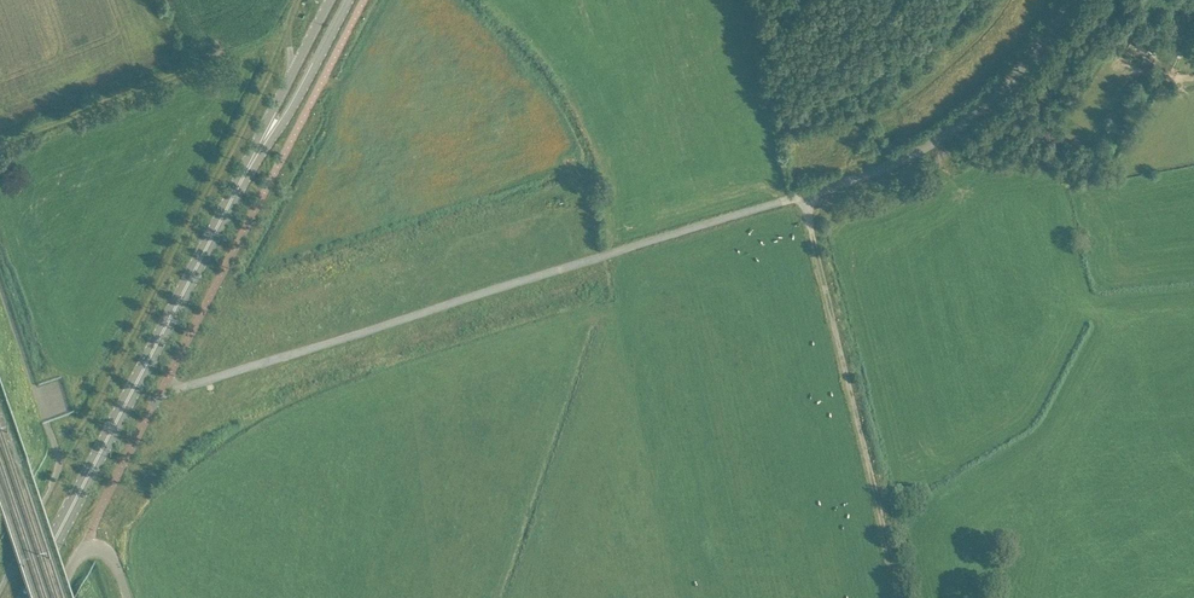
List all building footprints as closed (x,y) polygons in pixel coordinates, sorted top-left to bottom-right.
[(1147,35),(1166,46),(1172,35),(1153,25),(1147,35)] [(1174,52),(1167,64),(1178,71),(1186,59),(1174,52)]
